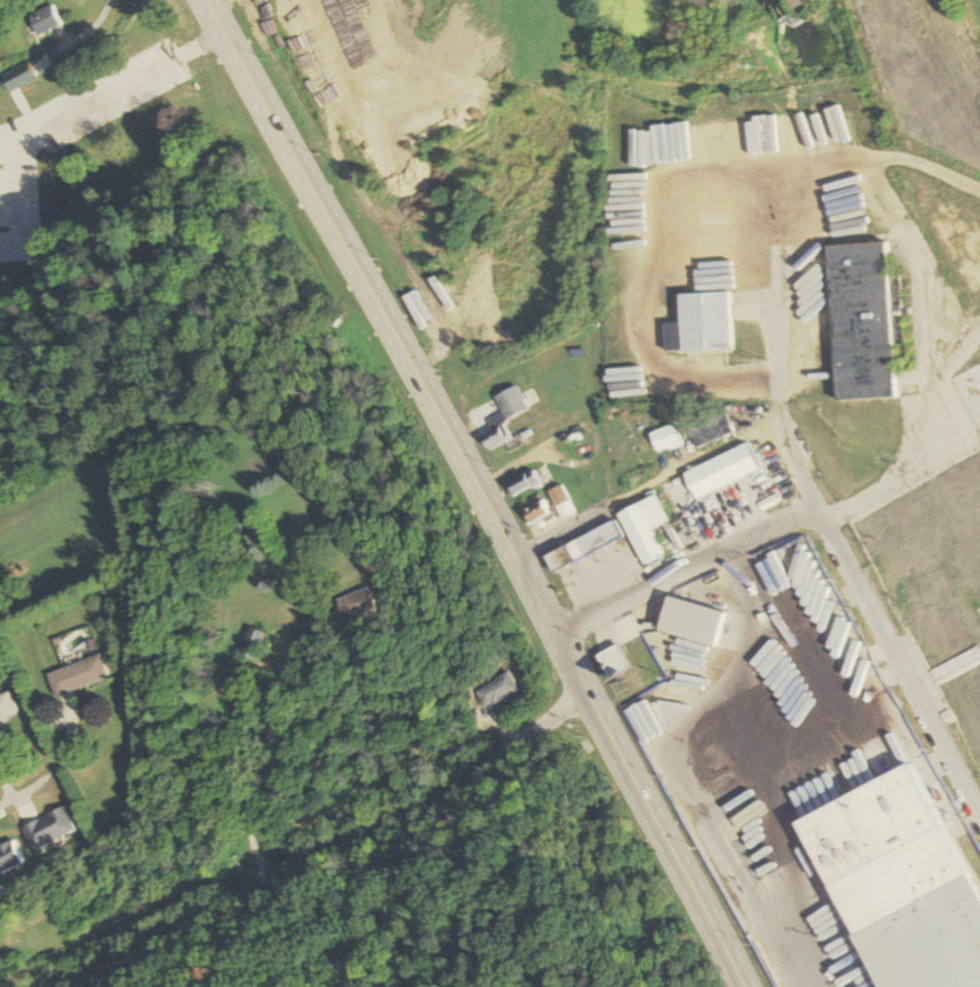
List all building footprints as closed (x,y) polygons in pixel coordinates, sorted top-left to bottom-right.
[(37,35),(61,24),(51,4),(28,15),(37,35)] [(357,116),(363,127),(378,119),(372,108),(357,116)] [(829,245),(836,401),(895,398),(887,243),(829,245)] [(732,292),(682,294),(683,323),(666,324),(667,353),(734,350),(732,292)] [(979,440),(979,363),(950,377),(979,440)] [(488,452),(514,439),(506,423),(518,418),(513,409),(488,421),(494,433),(482,439),(488,452)] [(653,434),(661,455),(686,445),(677,424),(653,434)] [(573,445),(578,456),(589,451),(585,440),(573,445)] [(514,498),(541,483),(534,469),(506,484),(514,498)] [(751,498),(767,490),(758,472),(742,479),(751,498)] [(661,493),(668,509),(687,500),(688,502),(695,499),(687,481),(661,493)] [(718,492),(727,510),(743,502),(734,484),(718,492)] [(548,493),(557,507),(570,500),(561,485),(548,493)] [(667,555),(657,533),(673,527),(660,496),(621,512),(643,565),(667,555)] [(522,512),(529,525),(549,514),(541,501),(522,512)] [(979,765),(979,515),(889,557),(894,568),(890,570),(979,765)] [(624,538),(616,521),(544,556),(552,573),(624,538)] [(369,608),(359,587),(329,600),(339,622),(369,608)] [(726,612),(669,597),(660,632),(716,647),(726,612)] [(239,656),(255,661),(264,633),(248,628),(239,656)] [(596,656),(609,680),(630,669),(617,645),(596,656)] [(54,697),(107,678),(99,655),(45,674),(54,697)] [(474,692),(483,710),(517,692),(508,674),(474,692)] [(17,714),(9,693),(0,696),(0,720),(17,714)] [(30,850),(74,833),(65,809),(21,826),(30,850)] [(877,986),(979,986),(979,901),(945,828),(828,884),(877,986)] [(21,864),(11,841),(0,846),(0,874),(21,864)]
